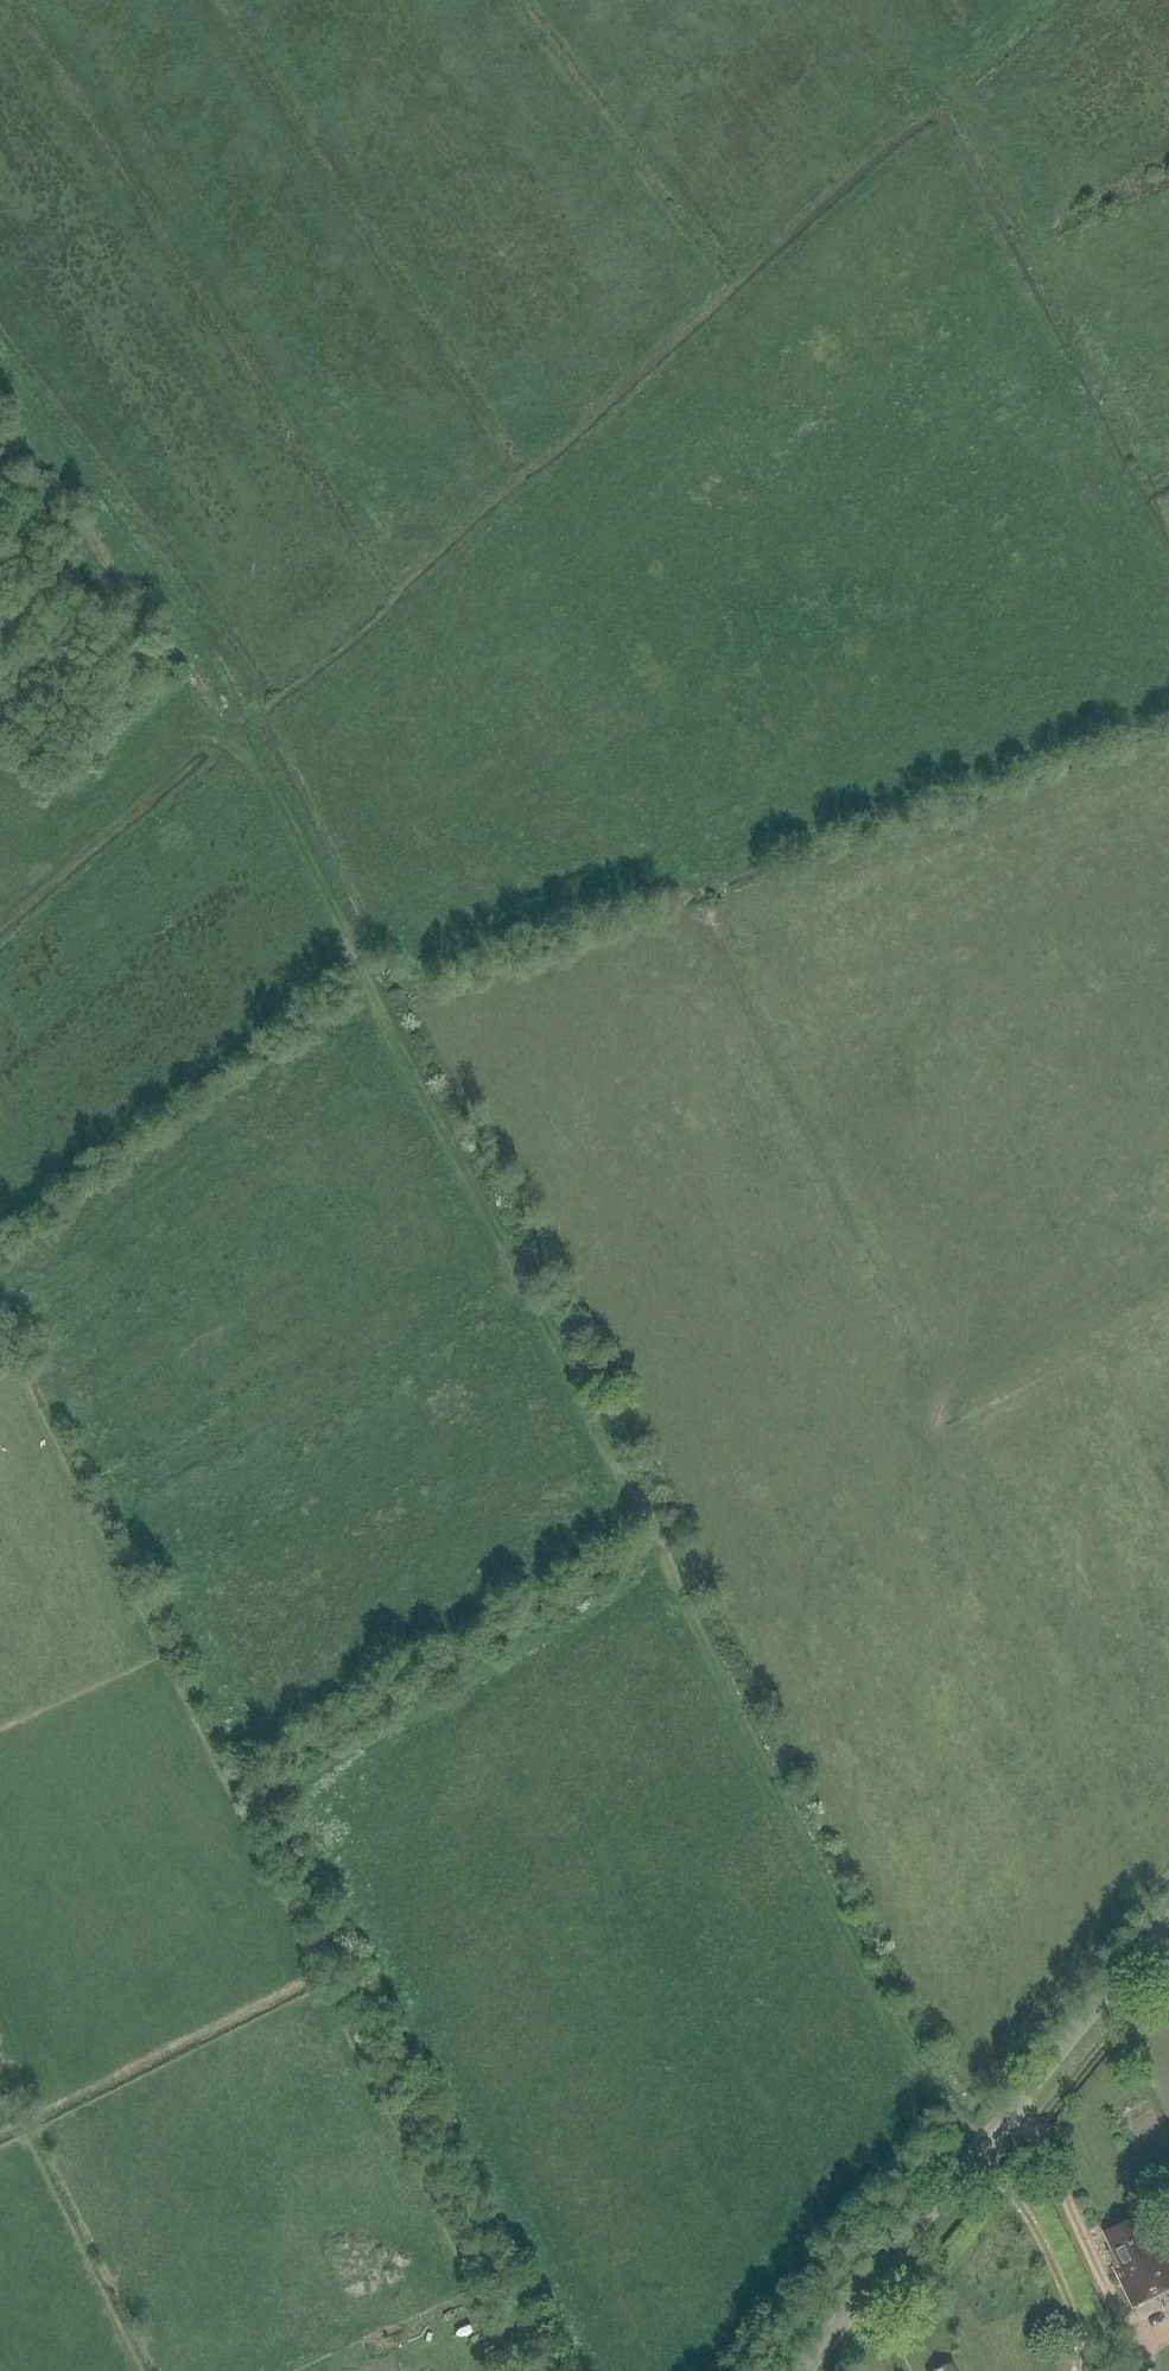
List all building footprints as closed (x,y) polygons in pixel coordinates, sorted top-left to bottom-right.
[(1168,2287),(1168,2264),(1159,2244),(1156,2246),(1146,2227),(1144,2228),(1138,2215),(1103,2232),(1119,2264),(1113,2267),(1133,2305),(1168,2287)] [(951,2363),(934,2370),(955,2370),(951,2363)]
